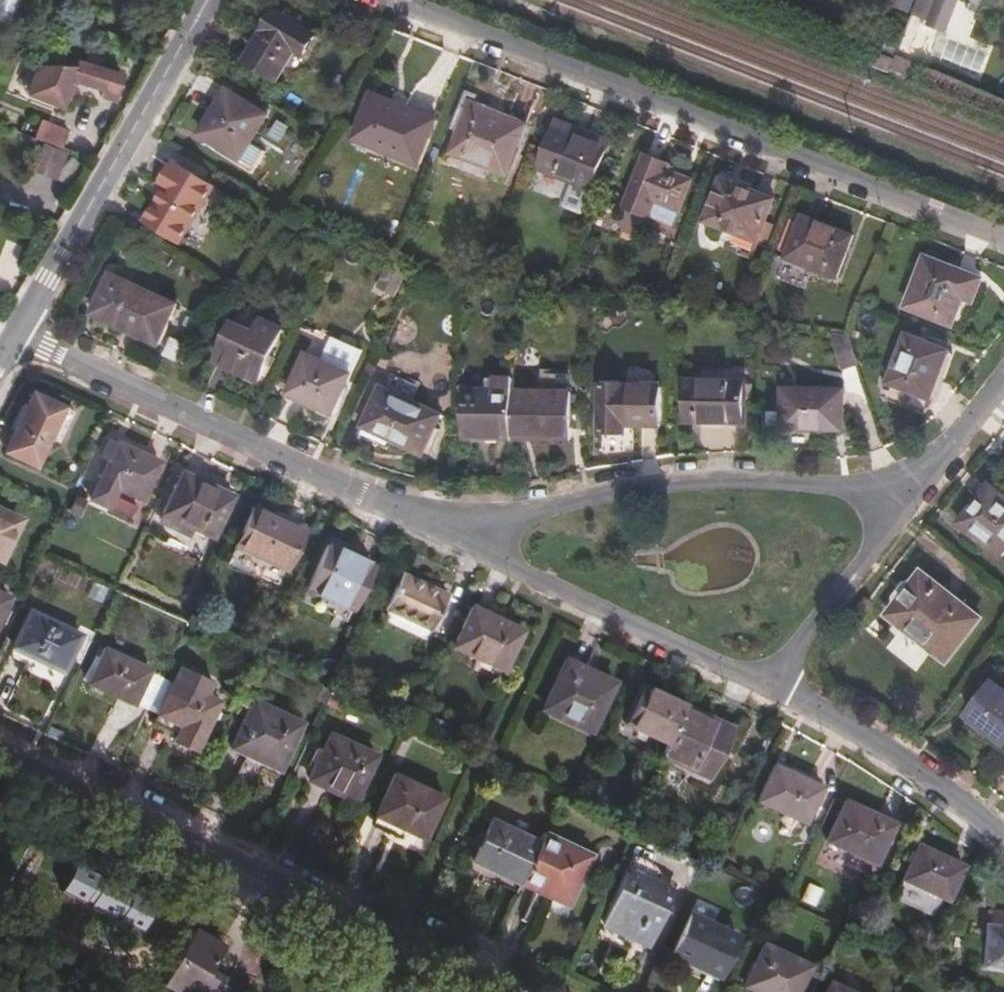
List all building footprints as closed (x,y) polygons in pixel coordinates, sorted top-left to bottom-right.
[(142,0),(127,0),(124,6),(138,13),(144,1),(142,0)] [(299,61),(311,40),(272,16),(240,66),(273,86),(292,57),(299,61)] [(92,100),(105,103),(112,76),(52,61),(51,66),(37,66),(33,69),(28,69),(23,89),(28,99),(48,105),(49,97),(58,98),(59,98),(61,96),(63,94),(63,93),(60,92),(62,83),(94,92),(92,100)] [(411,156),(427,113),(363,87),(347,130),(411,156)] [(240,145),(256,117),(214,91),(188,135),(222,157),(229,162),(240,145)] [(462,105),(443,148),(478,165),(497,171),(505,154),(516,126),(462,105)] [(601,139),(586,133),(569,126),(572,120),(551,112),(532,160),(584,181),(601,139)] [(569,126),(586,133),(589,127),(572,120),(569,126)] [(24,140),(55,152),(61,137),(30,124),(24,140)] [(254,154),(240,145),(229,162),(226,166),(241,175),(254,154)] [(478,165),(443,148),(441,154),(476,169),(478,165)] [(513,157),(505,154),(497,171),(506,175),(513,157)] [(661,173),(663,167),(628,154),(607,204),(665,226),(684,182),(661,173)] [(229,162),(222,157),(219,161),(226,166),(229,162)] [(163,242),(197,187),(156,163),(141,187),(148,191),(128,221),(163,242)] [(538,173),(537,184),(559,186),(561,175),(538,173)] [(751,241),(752,239),(757,225),(768,200),(715,179),(697,220),(751,241)] [(795,218),(779,258),(794,265),(830,278),(846,236),(795,218)] [(757,225),(752,239),(758,241),(764,227),(757,225)] [(794,265),(779,258),(773,271),(788,278),(794,265)] [(900,310),(947,329),(953,316),(964,320),(969,322),(974,308),(967,305),(975,285),(920,262),(900,310)] [(147,349),(166,309),(98,276),(79,316),(147,349)] [(251,382),(273,335),(232,316),(209,364),(251,382)] [(953,316),(947,329),(958,333),(964,320),(953,316)] [(836,374),(853,377),(840,341),(821,338),(836,374)] [(899,338),(880,385),(922,403),(942,355),(899,338)] [(173,368),(182,353),(163,345),(156,359),(173,368)] [(779,371),(778,359),(766,359),(766,371),(779,371)] [(326,418),(345,379),(301,360),(282,397),(326,418)] [(486,377),(485,390),(510,391),(510,377),(486,377)] [(922,403),(880,385),(870,382),(874,401),(913,417),(928,405),(922,403)] [(694,426),(698,385),(684,386),(682,425),(694,426)] [(743,386),(698,385),(694,426),(741,427),(743,404),(750,404),(751,389),(743,389),(743,386)] [(421,454),(439,417),(382,390),(362,427),(365,428),(388,439),(421,454)] [(463,438),(508,438),(510,391),(485,390),(463,391),(463,438)] [(510,391),(508,438),(566,437),(568,391),(510,391)] [(839,435),(841,396),(780,394),(778,433),(839,435)] [(61,412),(27,395),(0,449),(0,454),(32,470),(45,443),(61,412)] [(657,437),(658,397),(598,397),(597,444),(621,444),(622,437),(657,437)] [(70,416),(61,412),(45,443),(53,447),(70,416)] [(365,428),(362,435),(385,445),(388,439),(365,428)] [(113,490),(135,501),(153,465),(111,445),(104,442),(87,477),(94,480),(84,501),(102,510),(113,490)] [(205,538),(225,497),(175,474),(151,524),(179,537),(183,530),(205,538)] [(994,491),(965,528),(1003,560),(1003,499),(994,491)] [(274,585),(297,534),(248,512),(225,561),(274,585)] [(13,521),(0,515),(0,548),(13,521)] [(336,636),(367,569),(322,549),(290,614),(336,636)] [(432,625),(447,592),(399,569),(384,602),(388,604),(428,623),(432,625)] [(901,611),(897,616),(956,662),(984,625),(926,579),(917,591),(912,590),(901,604),(901,611)] [(428,623),(388,604),(385,611),(386,617),(419,633),(425,630),(428,623)] [(500,674),(517,634),(468,611),(450,649),(500,674)] [(55,670),(71,638),(21,614),(5,648),(20,656),(20,654),(55,670)] [(956,662),(897,616),(893,621),(952,668),(956,662)] [(143,675),(98,653),(83,686),(79,694),(97,703),(101,694),(128,708),(143,675)] [(588,732),(608,690),(561,668),(542,711),(588,732)] [(201,699),(206,685),(177,672),(170,686),(168,685),(152,720),(167,727),(163,735),(172,739),(169,747),(189,755),(212,705),(201,699)] [(996,687),(971,719),(1003,745),(1003,693),(996,687)] [(326,693),(318,689),(312,702),(320,705),(326,693)] [(623,724),(665,745),(681,710),(638,691),(623,724)] [(326,693),(320,705),(335,711),(340,699),(326,693)] [(79,694),(75,703),(93,711),(97,703),(79,694)] [(404,705),(394,700),(390,710),(399,715),(404,705)] [(272,776),(296,726),(247,703),(224,749),(240,757),(236,766),(254,773),(257,769),(272,776)] [(665,745),(660,760),(708,782),(727,740),(708,731),(712,722),(682,708),(681,710),(665,745)] [(708,731),(727,740),(731,731),(712,722),(708,731)] [(453,730),(438,723),(433,734),(448,739),(453,730)] [(222,747),(213,743),(204,764),(212,766),(222,747)] [(344,811),(366,764),(321,744),(301,790),(344,811)] [(808,818),(824,782),(795,769),(798,763),(791,760),(788,766),(775,760),(758,796),(808,818)] [(366,824),(395,837),(402,827),(418,835),(434,802),(387,781),(378,797),(373,795),(369,803),(375,806),(366,824)] [(873,867),(893,826),(843,803),(825,844),(873,867)] [(519,886),(537,846),(488,824),(468,863),(519,886)] [(402,827),(395,837),(412,845),(418,835),(402,827)] [(589,858),(541,837),(537,846),(519,886),(538,895),(541,890),(568,902),(589,858)] [(959,868),(914,846),(890,899),(924,915),(933,895),(945,901),(959,868)] [(53,848),(39,875),(63,887),(77,860),(53,848)] [(648,946),(670,897),(623,876),(602,924),(648,946)] [(140,899),(95,884),(87,912),(134,927),(140,899)] [(718,980),(736,943),(690,923),(673,957),(718,980)] [(177,991),(225,991),(230,982),(210,973),(223,941),(195,928),(167,987),(177,991)] [(989,931),(985,972),(1003,973),(1003,933),(989,931)] [(806,970),(764,949),(745,990),(750,991),(796,991),(806,970)] [(213,964),(210,973),(230,982),(233,972),(213,964)]
